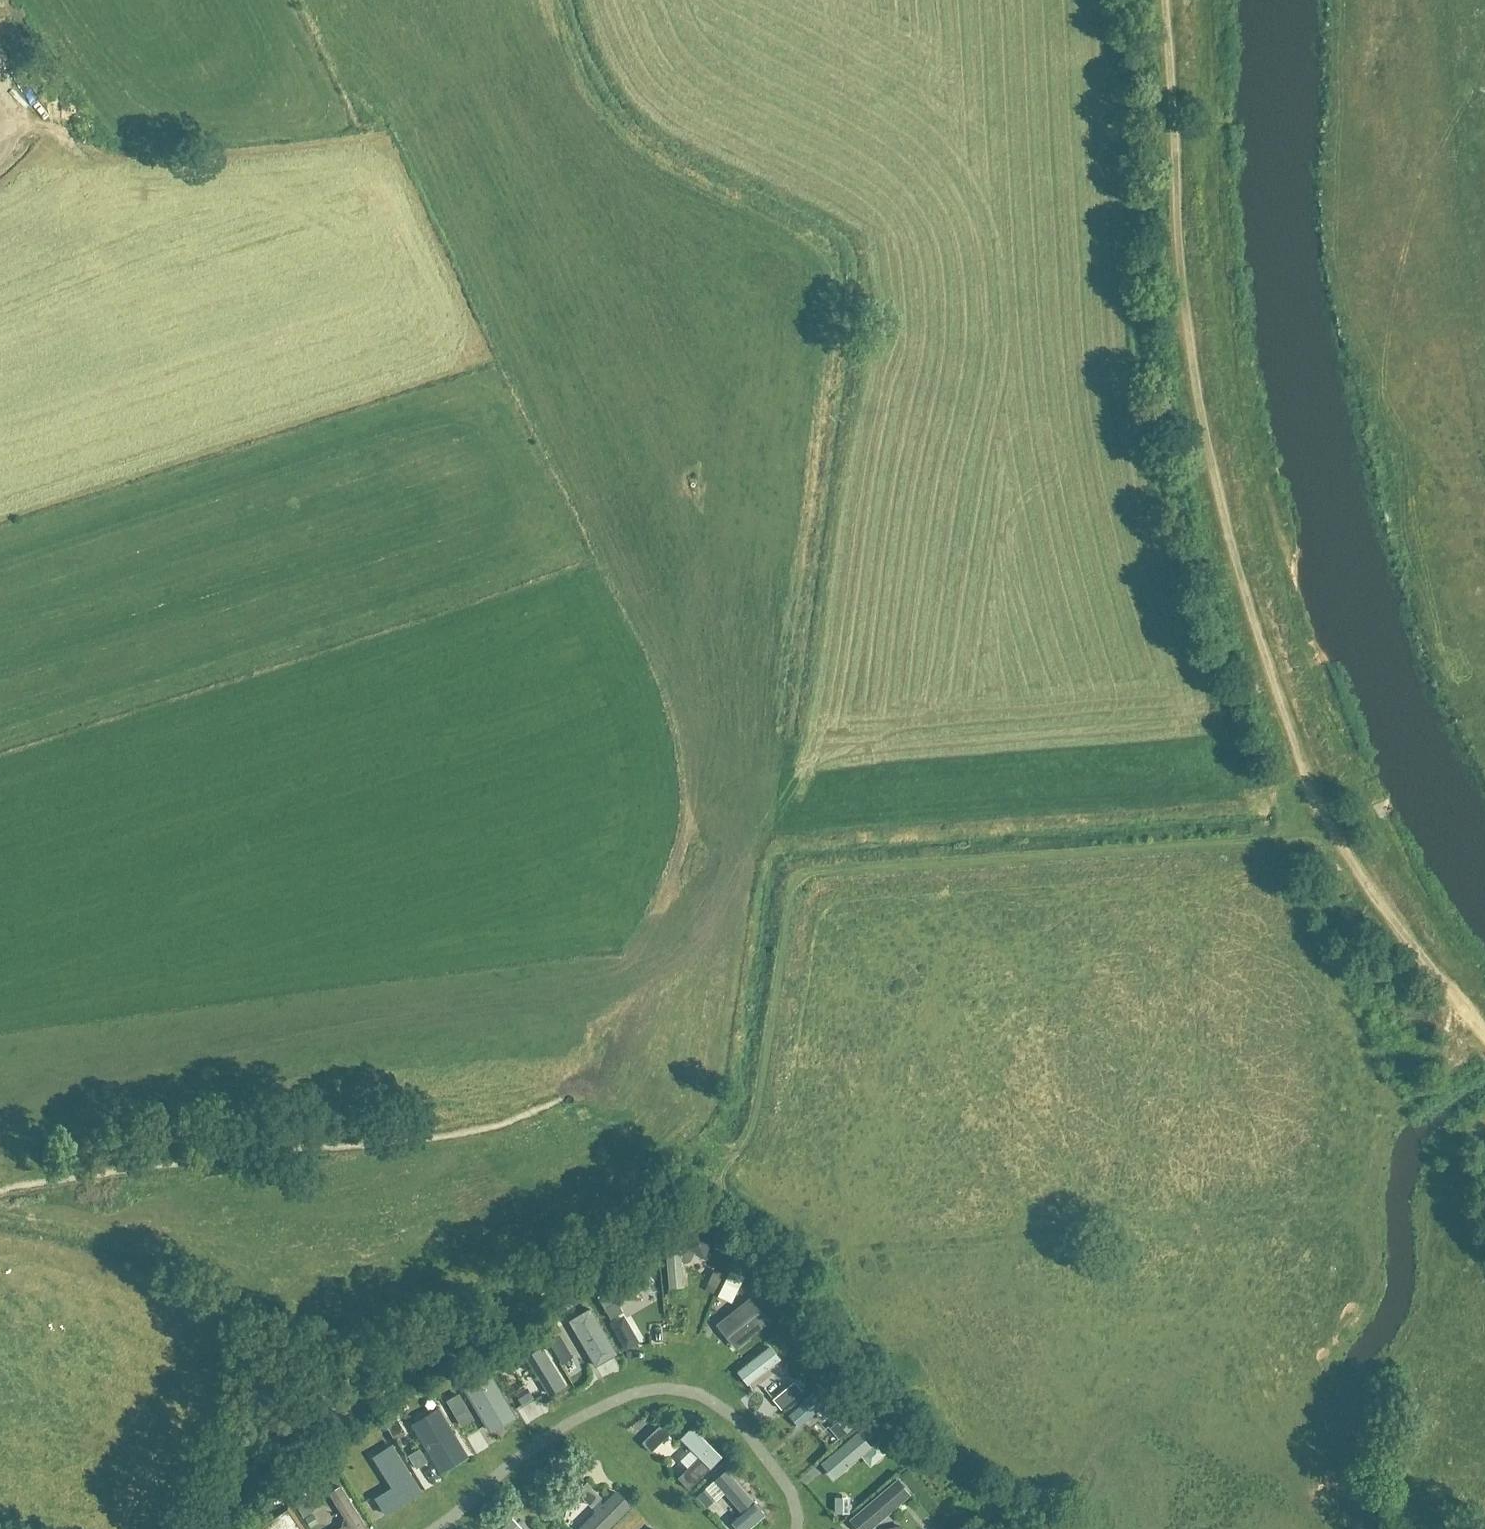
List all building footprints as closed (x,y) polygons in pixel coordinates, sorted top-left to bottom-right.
[(680,1246),(681,1261),(687,1260),(691,1259),(695,1251),(704,1256),(714,1236),(694,1226),(685,1245),(680,1246)] [(648,1282),(641,1270),(597,1296),(610,1319),(623,1311),(617,1301),(648,1282)] [(730,1271),(718,1298),(732,1304),(745,1278),(730,1271)] [(658,1291),(641,1291),(641,1304),(657,1304),(658,1291)] [(718,1323),(735,1345),(767,1320),(750,1298),(718,1323)] [(568,1319),(595,1366),(618,1352),(591,1305),(568,1319)] [(625,1317),(610,1326),(625,1351),(640,1342),(625,1317)] [(559,1335),(549,1341),(562,1365),(573,1359),(559,1335)] [(772,1342),(738,1369),(750,1383),(783,1356),(772,1342)] [(545,1344),(528,1354),(551,1391),(568,1381),(545,1344)] [(464,1387),(489,1431),(518,1414),(492,1370),(464,1387)] [(788,1412),(799,1425),(831,1396),(819,1383),(788,1412)] [(794,1385),(774,1401),(781,1410),(801,1394),(794,1385)] [(526,1387),(515,1393),(522,1407),(534,1401),(526,1387)] [(459,1396),(446,1404),(460,1428),(474,1421),(459,1396)] [(411,1423),(441,1472),(469,1456),(439,1407),(411,1423)] [(834,1420),(846,1434),(857,1424),(845,1410),(834,1420)] [(722,1456),(693,1426),(681,1438),(699,1456),(677,1477),(688,1489),(722,1456)] [(860,1426),(823,1460),(838,1477),(875,1443),(860,1426)] [(403,1429),(393,1435),(407,1459),(417,1453),(403,1429)] [(372,1455),(391,1486),(401,1503),(421,1490),(392,1443),(372,1455)] [(756,1505),(726,1472),(705,1490),(715,1503),(724,1495),(743,1516),(756,1505)] [(852,1514),(866,1528),(868,1528),(911,1490),(897,1474),(852,1514)] [(336,1528),(361,1528),(367,1526),(341,1483),(329,1491),(344,1516),(342,1525),(336,1528)] [(632,1508),(617,1494),(581,1528),(611,1528),(632,1508)] [(849,1500),(835,1500),(835,1514),(850,1514),(849,1500)] [(288,1503),(249,1528),(306,1528),(288,1503)] [(501,1528),(521,1528),(512,1519),(501,1528)]
